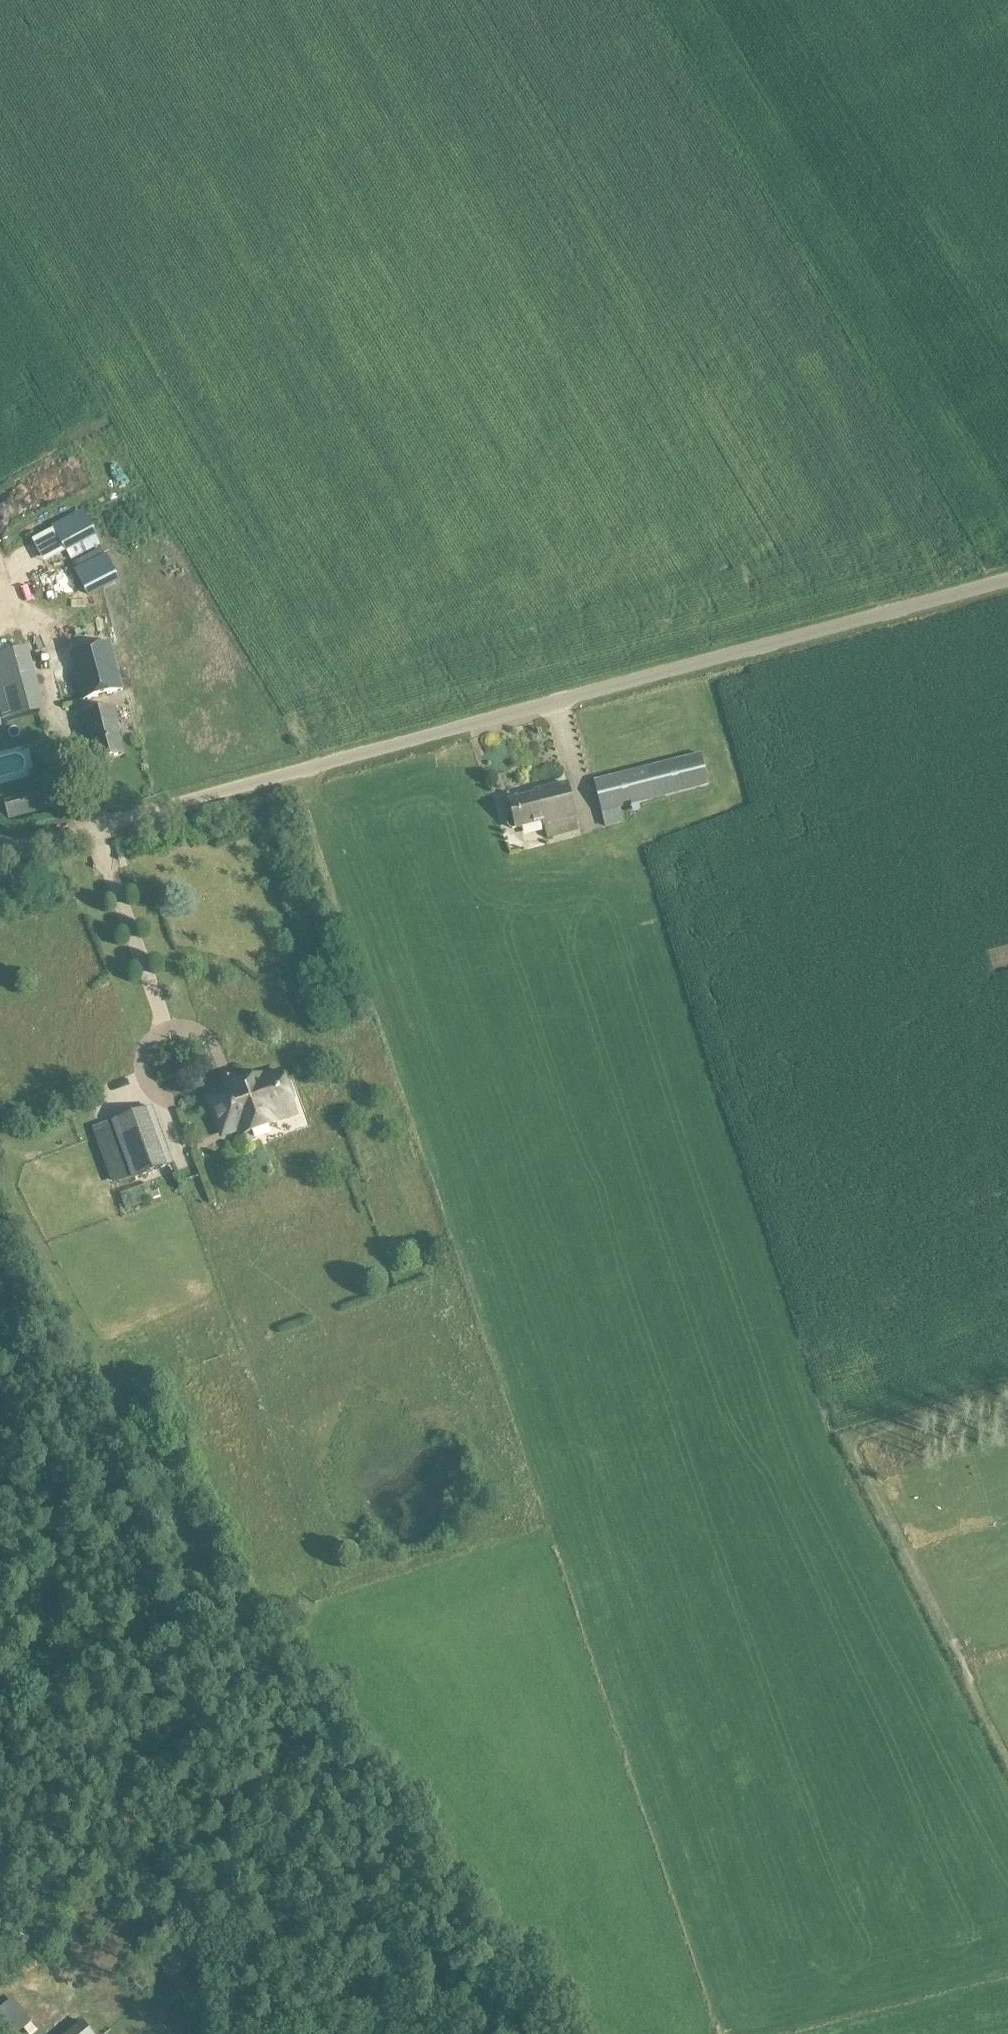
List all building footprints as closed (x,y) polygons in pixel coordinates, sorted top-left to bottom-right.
[(54,531),(66,554),(97,537),(85,514),(54,531)] [(107,558),(77,574),(89,597),(119,581),(107,558)] [(114,643),(69,654),(81,703),(126,692),(114,643)] [(89,730),(90,730),(97,761),(125,754),(117,723),(115,724),(113,712),(87,719),(89,730)] [(710,786),(702,754),(594,781),(606,828),(625,823),(621,808),(710,786)] [(576,818),(568,786),(537,793),(537,797),(511,803),(515,817),(511,818),(508,821),(510,829),(514,831),(518,830),(519,833),(576,818)] [(50,793),(28,799),(31,814),(54,809),(50,793)] [(8,818),(25,811),(19,796),(1,802),(8,818)] [(243,1135),(277,1123),(274,1114),(294,1107),(291,1099),(295,1098),(288,1080),(285,1082),(281,1072),(262,1079),(260,1076),(226,1088),(227,1091),(209,1097),(222,1133),(242,1125),(244,1133),(243,1134),(243,1135)] [(174,1165),(152,1108),(112,1123),(134,1180),(174,1165)] [(30,2033),(50,2033),(62,2023),(53,2013),(30,2033)]
